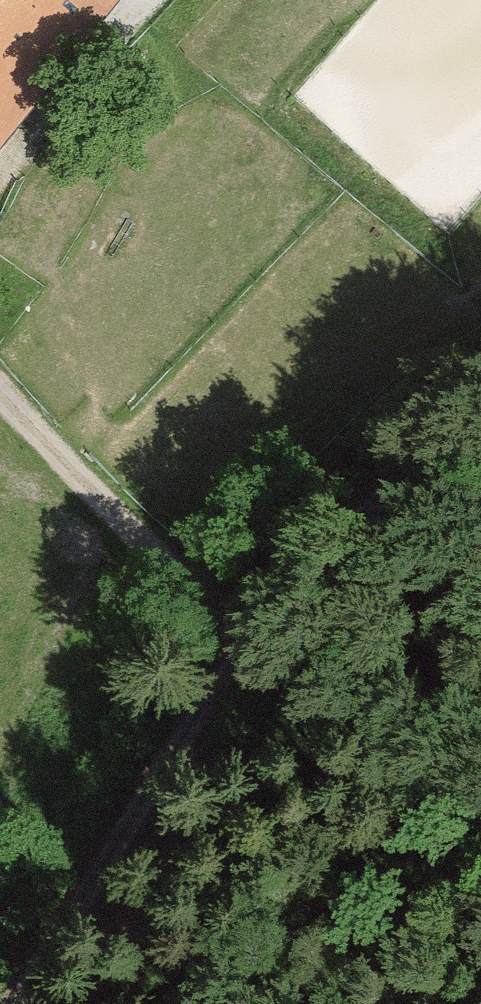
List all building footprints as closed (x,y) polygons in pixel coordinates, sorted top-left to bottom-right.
[(66,0),(0,0),(0,84),(66,0)]
